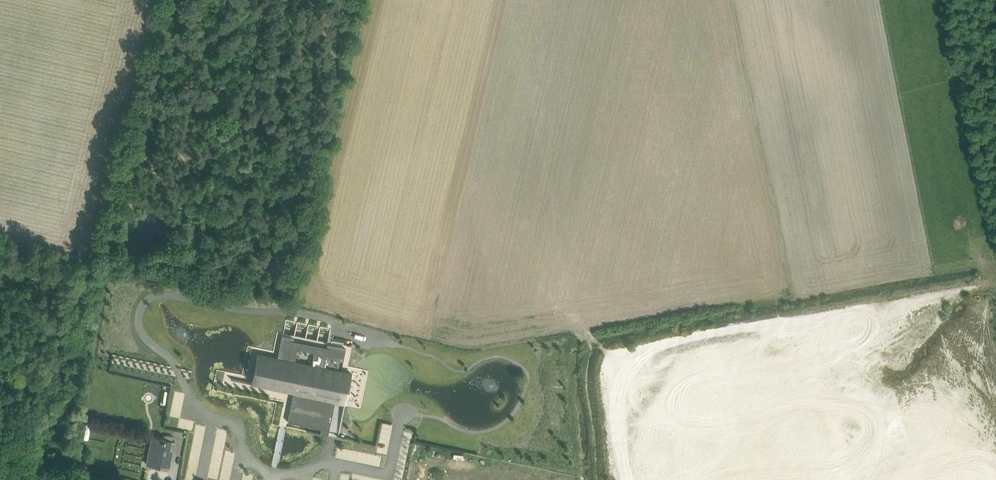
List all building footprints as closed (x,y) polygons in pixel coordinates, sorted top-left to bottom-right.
[(258,354),(252,384),(293,392),(297,393),(294,407),(291,406),(287,422),(321,429),(320,434),(328,435),(335,403),(335,400),(345,403),(351,373),(341,371),(346,349),(327,345),(330,346),(330,347),(291,339),(292,338),(294,339),(294,338),(282,335),(277,358),(258,354)] [(80,437),(89,438),(92,423),(83,421),(80,437)] [(160,465),(170,467),(175,441),(166,439),(166,438),(155,435),(149,465),(160,467),(160,465)]
